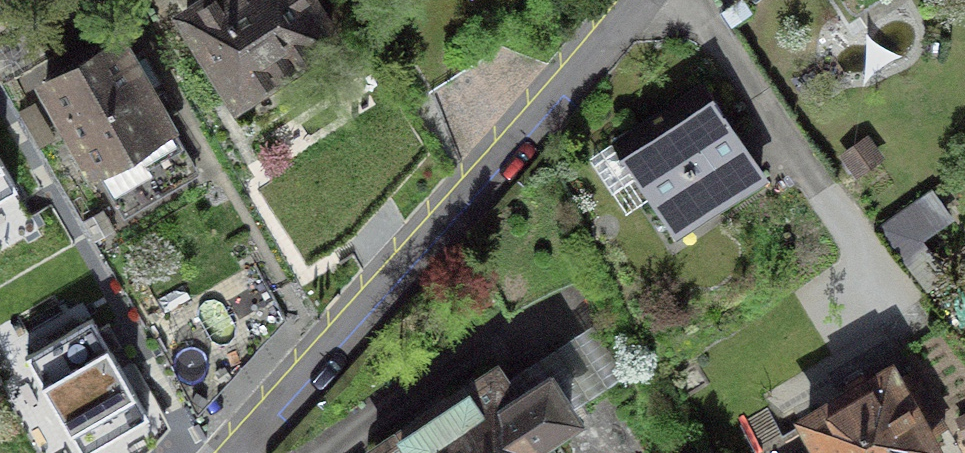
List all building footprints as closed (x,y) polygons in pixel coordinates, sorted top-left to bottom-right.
[(186,14),(238,95),(331,36),(309,0),(208,0),(186,14)] [(119,39),(44,82),(93,166),(98,163),(126,210),(195,171),(119,39)] [(706,88),(619,146),(674,229),(761,170),(706,88)] [(17,186),(0,158),(0,196),(17,186)] [(930,189),(879,225),(929,290),(944,276),(913,235),(947,212),(930,189)] [(285,317),(255,263),(147,323),(178,377),(285,317)] [(165,416),(134,362),(122,369),(91,317),(26,354),(56,407),(43,415),(65,452),(121,452),(140,442),(135,433),(165,416)] [(374,450),(376,452),(549,452),(538,437),(574,413),(570,408),(625,372),(592,322),(502,382),(495,371),(374,450)] [(809,418),(825,446),(812,452),(917,452),(931,445),(925,435),(943,425),(912,371),(894,381),(889,372),(809,418)]
